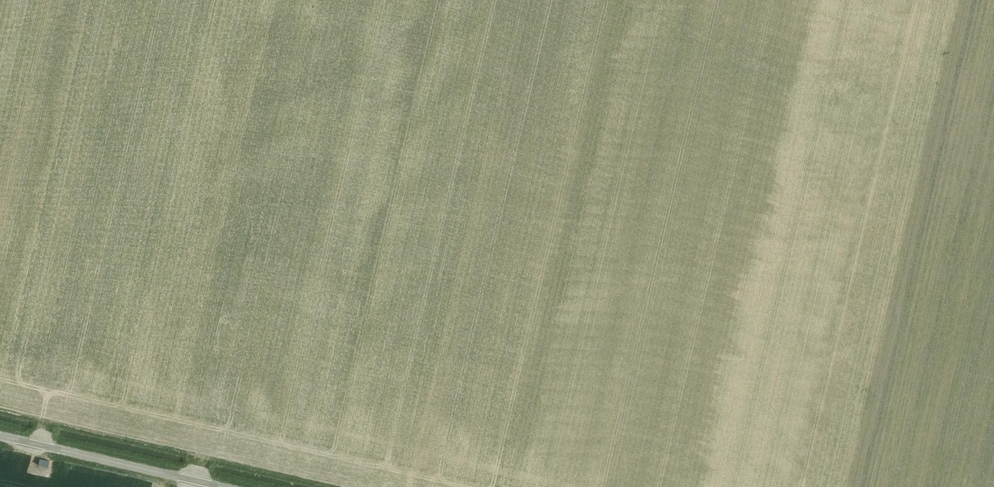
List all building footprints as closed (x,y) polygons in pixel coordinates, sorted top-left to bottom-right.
[(48,468),(50,461),(40,459),(39,465),(48,468)]
